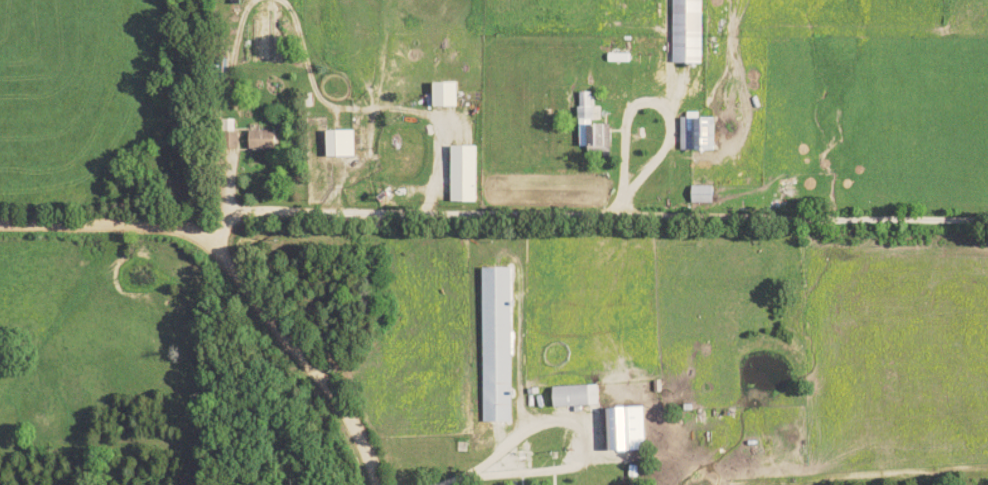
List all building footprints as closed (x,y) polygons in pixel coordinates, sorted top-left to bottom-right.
[(671,64),(700,64),(700,0),(670,0),(671,64)] [(463,83),(439,84),(440,108),(464,108),(463,83)] [(607,125),(591,126),(590,93),(576,93),(577,131),(582,131),(582,149),(607,149),(607,125)] [(678,119),(678,152),(714,150),(713,118),(678,119)] [(252,132),(252,150),(282,149),(282,131),(252,132)] [(332,132),(333,158),(359,157),(359,131),(332,132)] [(482,148),(457,147),(456,202),(481,203),(482,148)] [(712,204),(712,188),(689,187),(688,203),(712,204)] [(487,268),(486,422),(515,423),(516,268),(487,268)] [(556,387),(556,407),(603,405),(602,385),(556,387)] [(648,406),(612,408),(614,451),(650,450),(648,406)]
